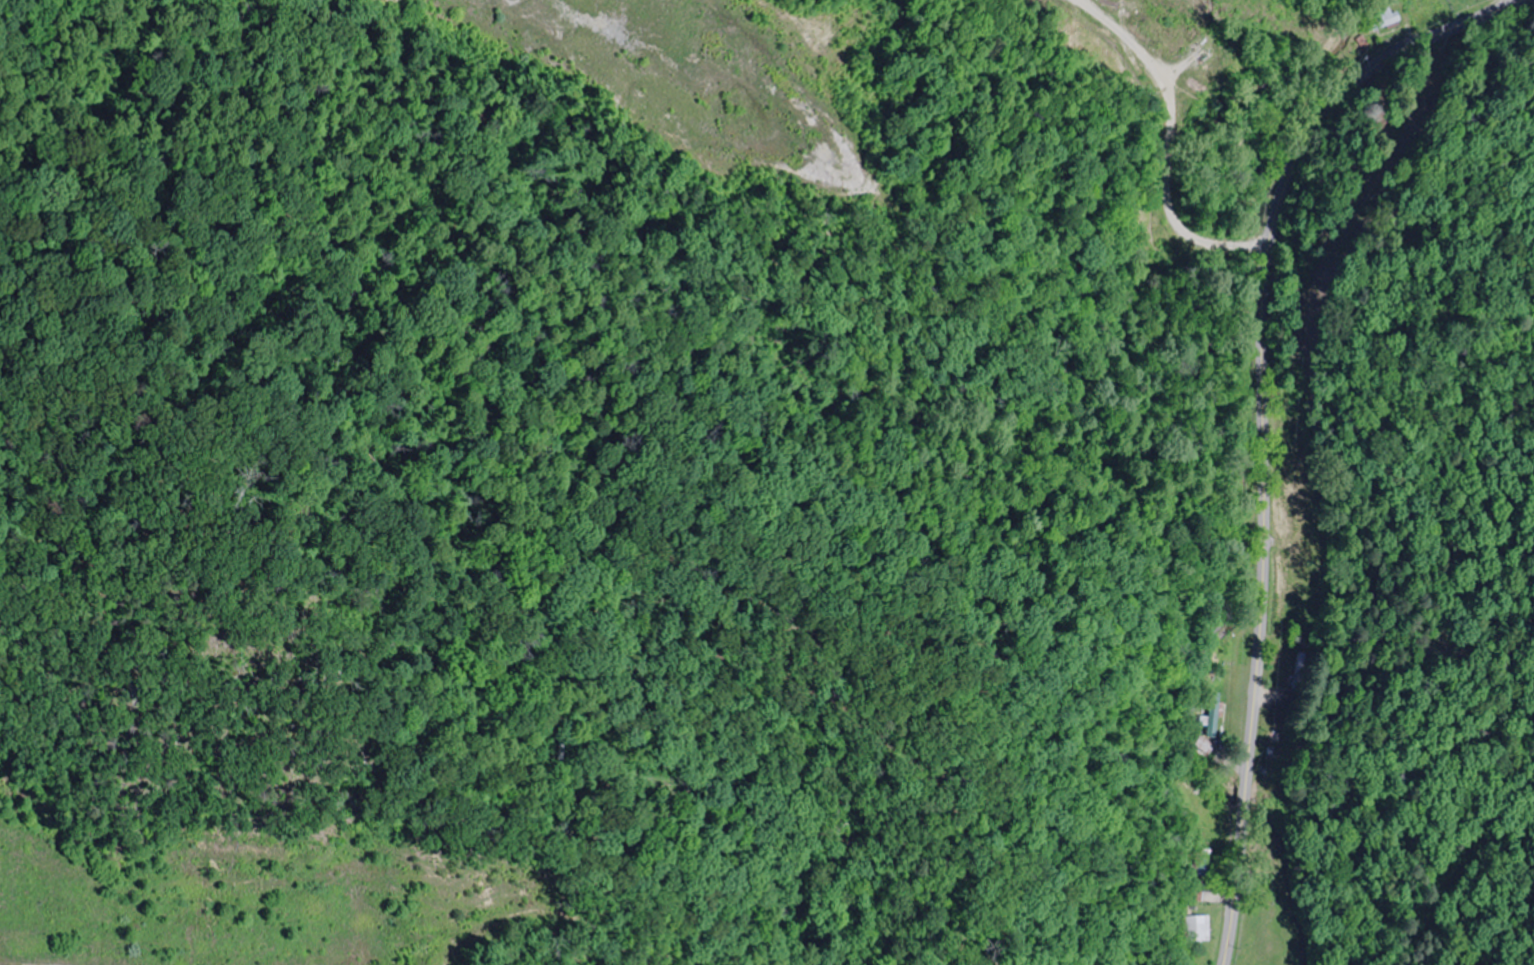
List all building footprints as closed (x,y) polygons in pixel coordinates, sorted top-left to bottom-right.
[(1282,688),(1291,690),(1301,656),(1292,653),(1282,688)]
